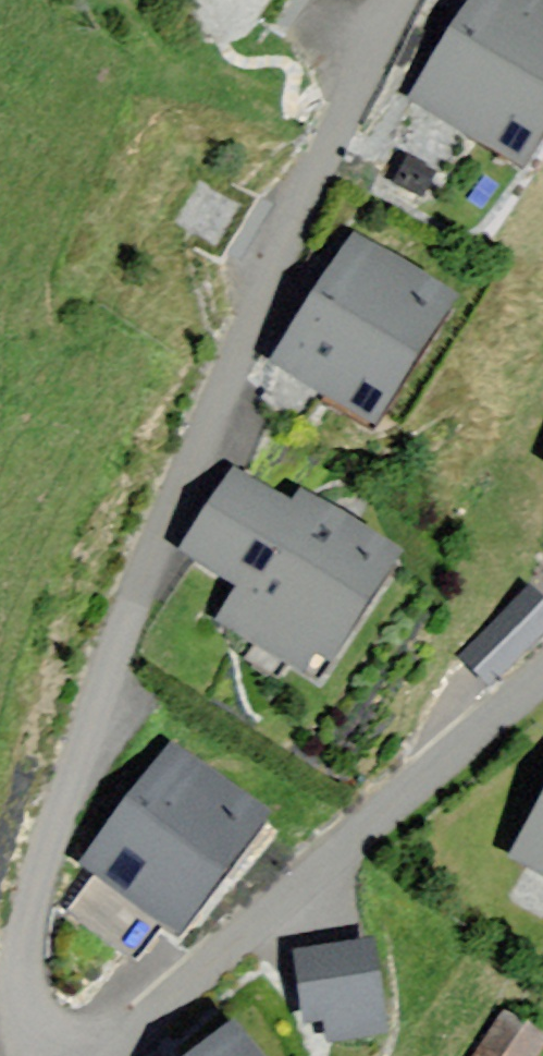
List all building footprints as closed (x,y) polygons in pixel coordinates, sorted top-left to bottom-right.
[(517,0),(482,0),(457,42),(422,98),(526,163),(542,135),(542,16),(517,0)] [(255,198),(193,169),(158,244),(220,274),(255,198)] [(448,295),(358,240),(321,302),(284,363),(374,417),(448,295)] [(302,514),(232,475),(192,548),(251,581),(247,589),(230,620),(325,673),(395,547),(309,500),(302,514)] [(491,674),(542,625),(542,588),(530,575),(460,642),(491,674)] [(260,820),(171,754),(138,799),(91,862),(179,928),(260,820)] [(520,852),(542,865),(542,811),(520,852)] [(373,942),(288,951),(297,1030),(323,1027),(325,1045),(384,1038),(373,942)] [(477,1055),(542,1055),(542,1043),(504,1016),(477,1055)] [(232,1032),(202,1054),(199,1055),(253,1055),(232,1032)]
